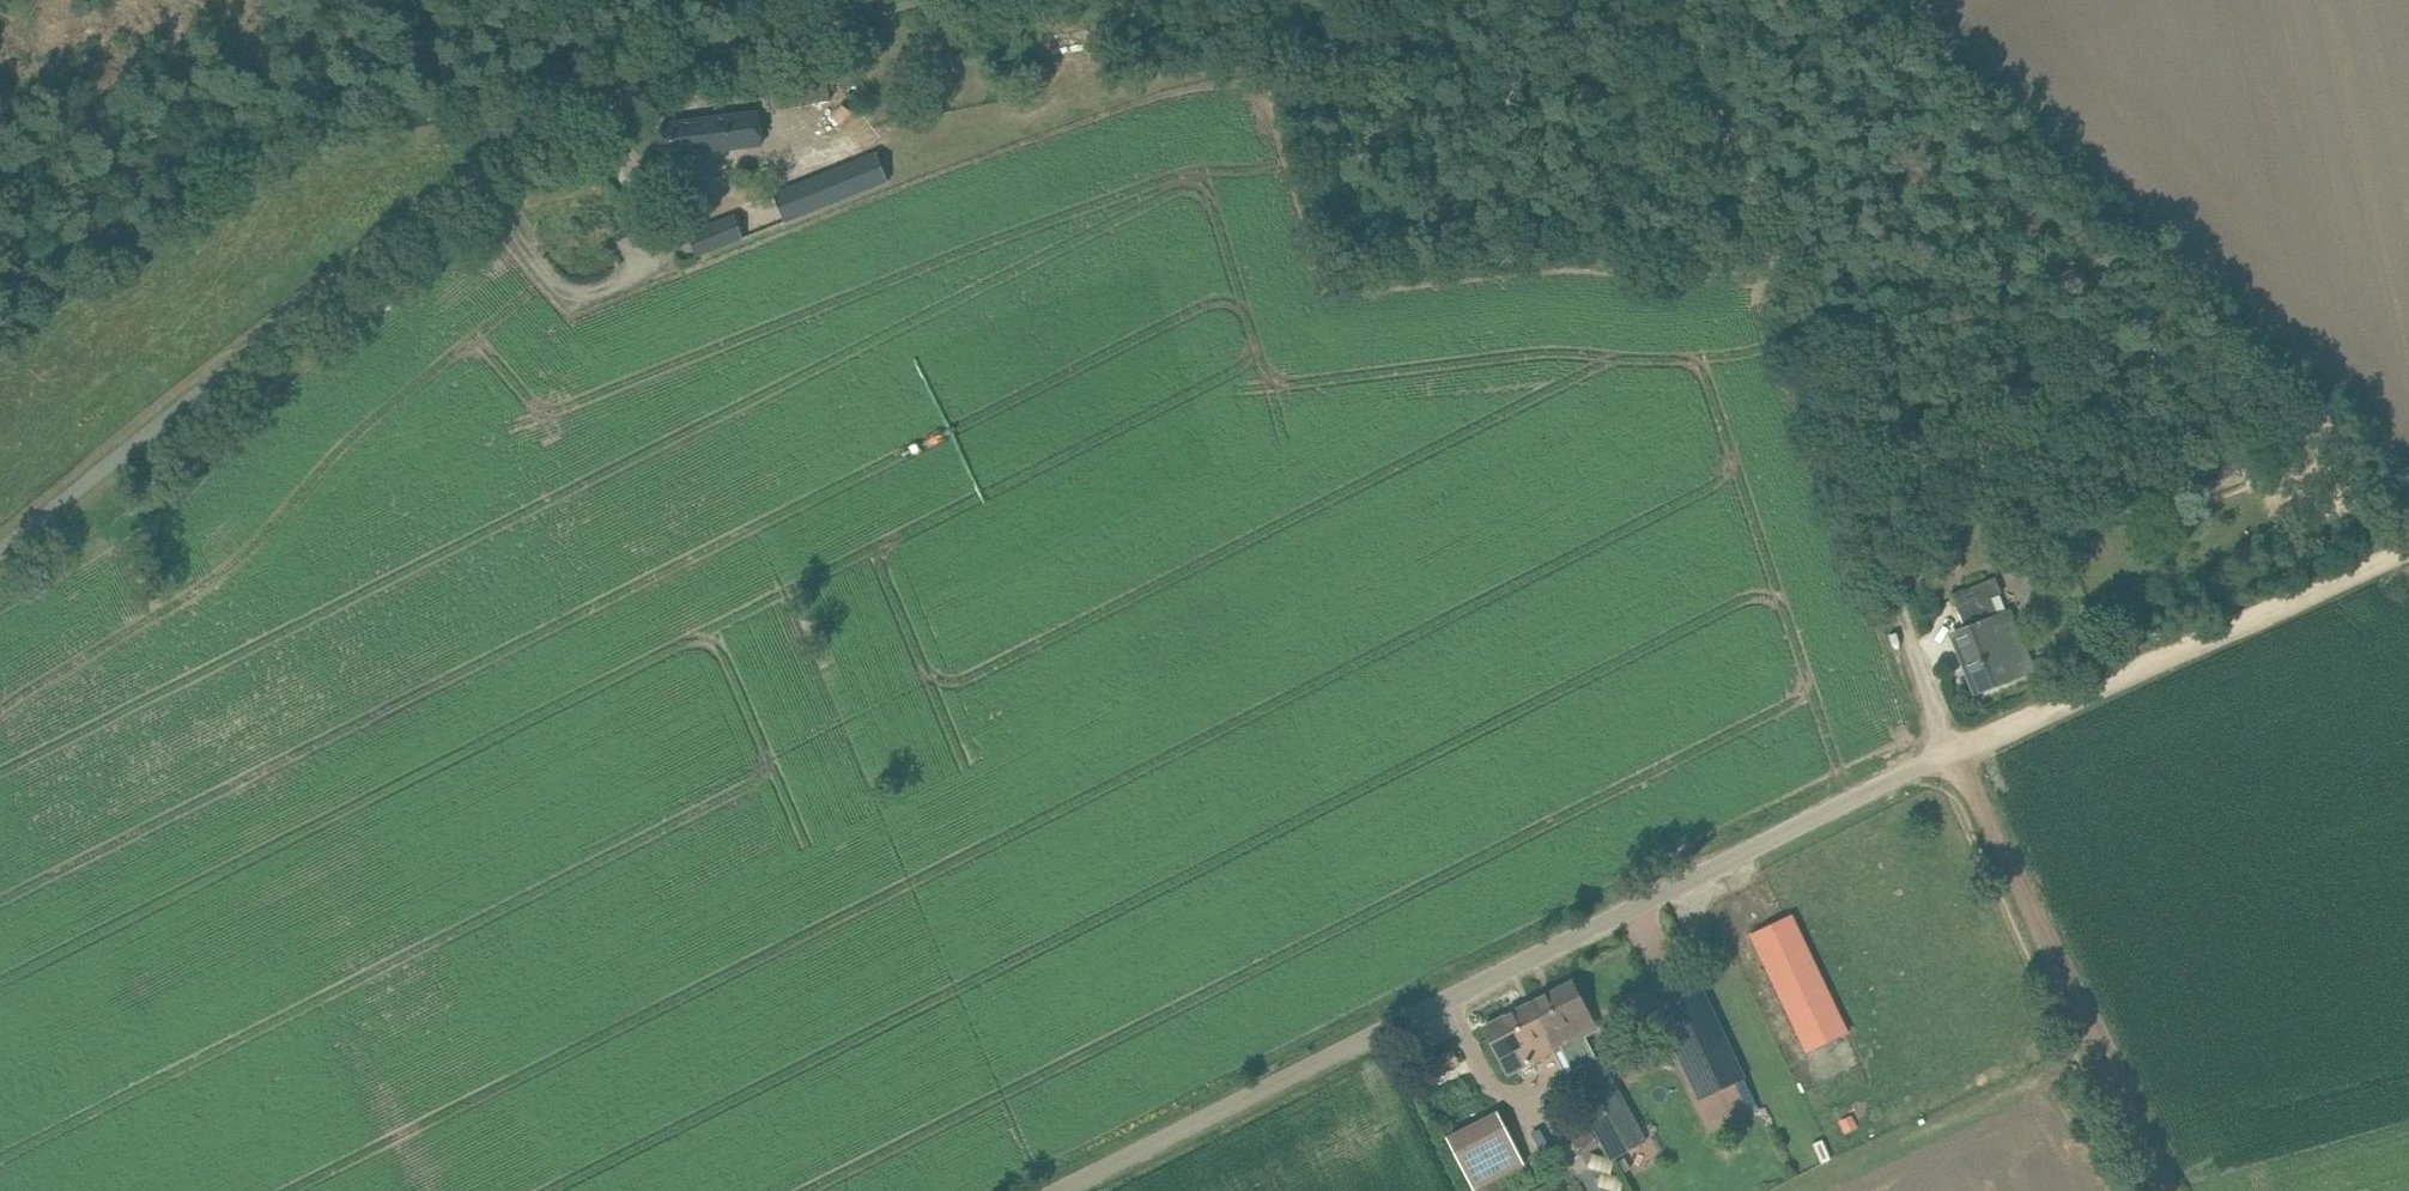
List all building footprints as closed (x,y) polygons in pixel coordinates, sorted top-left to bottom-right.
[(665,155),(762,143),(759,113),(661,125),(665,155)] [(878,152),(774,193),(785,222),(890,181),(878,152)] [(736,214),(687,233),(697,257),(698,256),(737,241),(746,238),(736,214)] [(2277,456),(2269,436),(2246,445),(2247,449),(2225,457),(2224,454),(2203,461),(2210,483),(2233,475),(2232,471),(2253,464),(2253,465),(2277,456)] [(1962,569),(1958,558),(1940,565),(1944,575),(1962,569)] [(1953,633),(1977,692),(2033,669),(2010,612),(1999,616),(1991,596),(2002,592),(1996,576),(1952,594),(1966,628),(1953,633)] [(1752,933),(1807,1051),(1846,1033),(1791,914),(1752,933)] [(1572,980),(1531,1002),(1556,1050),(1555,1050),(1567,1077),(1589,1065),(1575,1040),(1597,1028),(1572,980)] [(1700,1100),(1745,1078),(1700,984),(1655,1005),(1700,1100)] [(1555,1050),(1556,1050),(1531,1002),(1484,1027),(1509,1074),(1555,1050)] [(1599,1059),(1589,1065),(1567,1077),(1613,1161),(1645,1142),(1599,1059)] [(1524,1165),(1496,1112),(1448,1137),(1475,1190),(1478,1189),(1479,1190),(1502,1190),(1497,1179),(1524,1165)] [(1852,1115),(1839,1121),(1845,1134),(1858,1127),(1852,1115)] [(1581,1155),(1599,1147),(1594,1136),(1592,1131),(1573,1140),(1581,1155)]
